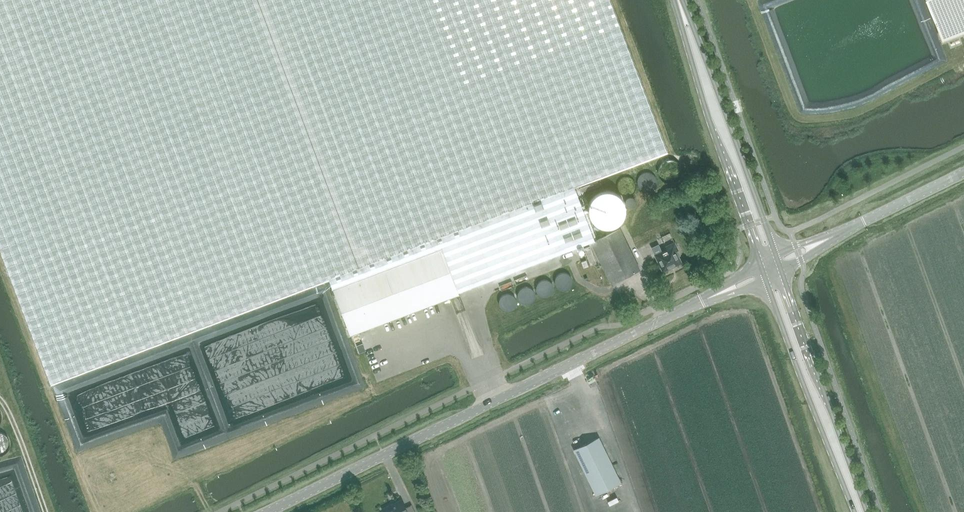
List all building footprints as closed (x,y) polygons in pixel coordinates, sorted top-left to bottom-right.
[(51,384),(329,279),(332,288),(441,246),(458,291),(459,291),(470,287),(472,286),(594,240),(574,187),(667,152),(609,0),(0,0),(0,249),(51,384)] [(943,41),(944,41),(944,39),(963,31),(963,0),(928,0),(943,41)] [(639,269),(620,228),(594,240),(591,242),(611,283),(639,269)] [(674,265),(681,262),(675,250),(677,249),(674,243),(666,247),(667,249),(655,255),(663,271),(669,268),(668,267),(674,264),(674,265)] [(441,246),(332,288),(350,335),(459,294),(458,291),(441,246)] [(590,246),(584,248),(590,265),(596,263),(590,246)] [(595,494),(620,482),(599,437),(573,449),(595,494)] [(411,504),(406,507),(402,499),(382,509),(383,511),(415,511),(411,504)]
